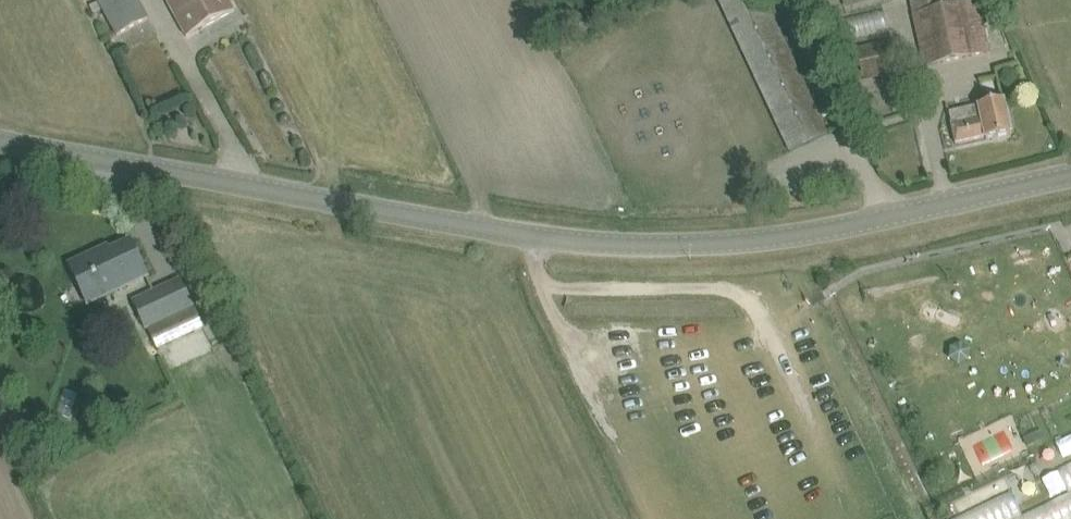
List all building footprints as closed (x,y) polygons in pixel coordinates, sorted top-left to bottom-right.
[(106,17),(117,36),(147,19),(137,0),(97,0),(106,17)] [(176,17),(187,37),(232,11),(226,0),(167,0),(176,17)] [(817,115),(762,0),(717,0),(781,132),(790,152),(826,134),(817,115)] [(875,0),(842,0),(845,8),(875,0)] [(983,30),(977,0),(973,0),(938,8),(936,0),(909,0),(913,14),(919,45),(924,66),(988,52),(983,30)] [(100,10),(97,3),(89,7),(92,13),(100,10)] [(853,18),(855,41),(894,38),(892,14),(853,18)] [(897,72),(893,50),(891,42),(856,49),(859,58),(863,79),(897,72)] [(985,139),(1010,134),(1003,101),(978,106),(978,107),(949,113),(956,143),(985,136),(985,139)] [(69,265),(78,285),(88,306),(148,278),(140,262),(131,242),(94,259),(92,255),(69,265)] [(147,330),(156,349),(204,328),(182,282),(135,304),(147,330)] [(939,484),(936,495),(955,500),(958,489),(939,484)]
